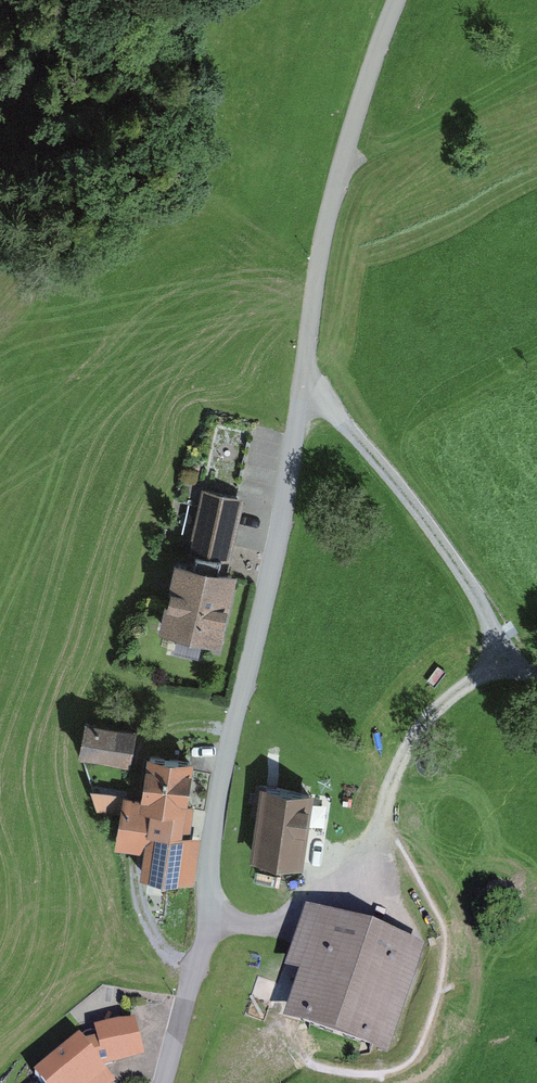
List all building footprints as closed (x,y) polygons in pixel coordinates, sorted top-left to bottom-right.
[(242,498),(198,491),(187,554),(231,561),(242,498)] [(231,575),(166,562),(152,633),(217,646),(231,575)] [(130,733),(75,723),(69,758),(124,767),(130,733)] [(100,820),(109,822),(108,849),(137,854),(135,878),(194,887),(202,839),(180,836),(191,766),(139,757),(132,799),(87,792),(100,820)] [(309,796),(256,788),(244,864),(298,872),(309,796)] [(427,948),(302,908),(281,971),(298,976),(281,1027),(391,1062),(427,948)] [(117,1082),(107,1069),(148,1059),(139,1019),(93,1029),(93,1050),(82,1037),(29,1077),(33,1082),(116,1082),(117,1082)]
